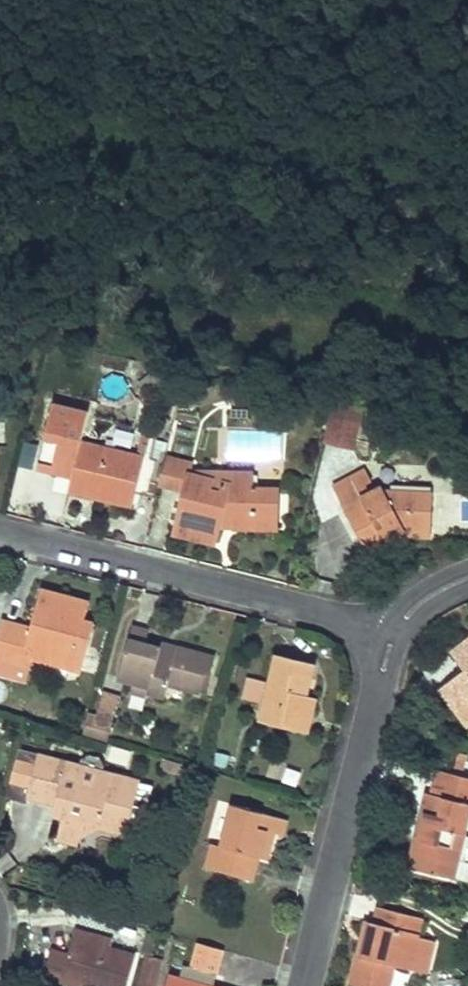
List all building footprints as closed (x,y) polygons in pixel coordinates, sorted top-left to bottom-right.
[(361,409),(332,403),(327,425),(356,431),(361,409)] [(59,444),(51,473),(71,477),(102,485),(98,500),(132,508),(144,459),(81,443),(89,413),(53,404),(43,440),(59,444)] [(356,431),(327,425),(321,450),(350,456),(356,431)] [(43,440),(36,468),(51,473),(59,444),(43,440)] [(22,447),(19,469),(34,471),(37,449),(22,447)] [(184,489),(188,472),(191,462),(166,455),(159,483),(184,489)] [(218,543),(221,527),(225,514),(234,516),(233,528),(259,530),(260,517),(280,518),(281,487),(254,485),(255,471),(212,471),(210,478),(201,475),(188,472),(184,489),(173,531),(218,543)] [(369,554),(389,543),(386,538),(407,527),(432,528),(435,492),(384,490),(383,486),(371,492),(360,472),(333,487),(369,554)] [(71,477),(67,492),(98,500),(102,485),(71,477)] [(225,514),(221,527),(233,528),(234,516),(225,514)] [(260,517),(259,530),(279,530),(280,518),(260,517)] [(386,538),(389,543),(407,534),(432,535),(432,528),(407,527),(386,538)] [(19,625),(2,621),(0,629),(0,674),(19,679),(25,654),(72,668),(79,643),(89,645),(94,624),(85,621),(89,602),(41,590),(31,628),(27,643),(15,640),(19,625)] [(31,628),(19,625),(15,640),(27,643),(31,628)] [(118,678),(133,682),(148,686),(147,691),(148,692),(165,696),(168,685),(199,693),(205,673),(211,675),(216,656),(178,647),(177,651),(160,646),(146,643),(149,630),(131,625),(118,678)] [(162,642),(160,646),(177,651),(178,647),(162,642)] [(79,643),(72,668),(83,670),(89,645),(79,643)] [(452,652),(465,671),(467,668),(467,648),(464,643),(452,652)] [(261,720),(298,729),(307,694),(315,663),(278,654),(270,683),(265,705),(261,720)] [(438,692),(452,710),(460,704),(467,716),(467,668),(465,671),(438,692)] [(245,700),(265,705),(270,683),(251,678),(245,700)] [(148,686),(133,682),(131,691),(147,695),(148,692),(147,691),(148,686)] [(89,711),(83,735),(109,742),(121,696),(104,691),(97,714),(89,711)] [(307,694),(298,729),(308,731),(316,696),(307,694)] [(452,710),(463,725),(467,722),(467,716),(460,704),(452,710)] [(411,731),(409,738),(423,741),(424,734),(411,731)] [(65,814),(60,831),(80,836),(83,822),(135,836),(143,807),(134,805),(141,780),(103,771),(105,764),(101,757),(90,754),(83,758),(81,764),(53,757),(50,766),(37,762),(29,793),(58,801),(67,804),(65,814)] [(39,754),(37,762),(50,766),(53,757),(39,754)] [(408,867),(451,878),(467,812),(467,779),(438,771),(431,794),(426,793),(421,813),(423,813),(417,839),(415,838),(408,867)] [(58,801),(55,811),(65,814),(67,804),(58,801)] [(252,880),(258,857),(266,831),(273,833),(282,835),(286,818),(233,804),(222,845),(212,843),(206,868),(252,880)] [(60,831),(58,838),(78,844),(80,836),(60,831)] [(266,831),(258,857),(266,859),(273,833),(266,831)] [(358,954),(351,985),(355,985),(388,985),(394,964),(408,968),(416,938),(421,918),(378,907),(374,923),(370,922),(362,955),(358,954)] [(366,921),(358,954),(362,955),(370,922),(366,921)] [(60,985),(63,978),(92,985),(126,985),(135,956),(72,938),(67,955),(51,951),(42,980),(60,985)] [(416,938),(408,968),(428,973),(435,943),(416,938)] [(221,950),(196,943),(189,969),(214,975),(221,950)] [(161,960),(141,958),(139,985),(159,985),(161,960)] [(171,977),(169,985),(207,985),(171,977)]
